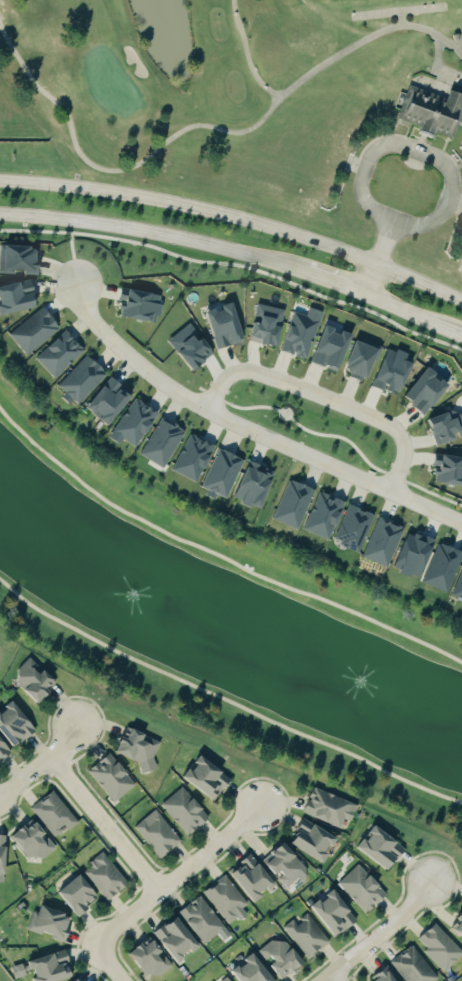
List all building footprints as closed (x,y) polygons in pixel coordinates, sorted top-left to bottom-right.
[(448,88),(461,93),(458,103),(461,105),(461,108),(451,138),(433,131),(431,133),(418,128),(419,126),(396,117),(408,84),(445,98),(448,88)] [(3,274),(43,275),(44,248),(4,247),(3,274)] [(39,293),(36,280),(0,289),(0,295),(5,317),(44,308),(40,293),(39,293)] [(165,296),(125,288),(120,316),(160,323),(165,296)] [(289,310),(260,304),(252,340),(267,344),(267,345),(284,349),(289,329),(285,328),(289,310)] [(220,349),(249,343),(240,305),(212,311),(220,349)] [(64,329),(47,307),(12,334),(30,356),(64,329)] [(286,352),(313,360),(326,312),(312,308),(310,316),(297,312),(286,352)] [(193,324),(173,340),(198,372),(218,355),(193,324)] [(357,335),(327,327),(318,364),(330,367),(330,366),(347,370),(357,335)] [(70,345),(63,337),(39,359),(58,379),(88,352),(77,339),(70,345)] [(375,382),(384,349),(361,343),(352,376),(375,382)] [(378,387),(407,396),(417,364),(410,361),(412,355),(390,348),(378,387)] [(62,385),(82,405),(111,374),(91,355),(62,385)] [(408,398),(429,416),(454,387),(432,369),(408,398)] [(115,427),(139,397),(114,378),(91,408),(115,427)] [(142,449),(163,413),(137,398),(114,439),(124,445),(127,440),(142,449)] [(461,439),(461,411),(431,422),(440,447),(461,439)] [(171,468),(187,430),(162,419),(146,457),(171,468)] [(176,470),(200,483),(208,469),(210,471),(222,449),(195,435),(176,470)] [(230,501),(249,461),(224,449),(205,489),(230,501)] [(438,455),(434,483),(461,486),(461,458),(438,455)] [(239,500),(267,511),(278,482),(275,482),(279,472),(253,462),(239,500)] [(277,520),(303,530),(319,490),(293,480),(277,520)] [(333,540),(338,527),(341,528),(349,504),(332,498),(333,496),(320,491),(317,500),(319,501),(308,531),(333,540)] [(377,514),(351,506),(339,545),(365,553),(377,514)] [(367,559),(393,568),(407,528),(381,519),(367,559)] [(461,570),(461,551),(441,542),(440,543),(414,533),(400,570),(426,580),(425,582),(453,593),(461,570)] [(50,671),(47,674),(33,660),(20,672),(26,678),(21,683),(44,706),(57,694),(53,690),(61,683),(50,671)] [(23,700),(8,707),(10,712),(0,716),(0,722),(11,749),(39,738),(23,700)] [(121,755),(153,771),(166,744),(134,728),(121,755)] [(14,757),(1,729),(0,730),(0,764),(14,757)] [(139,785),(122,764),(121,765),(112,754),(91,771),(117,803),(139,785)] [(190,779),(219,803),(237,781),(208,757),(190,779)] [(213,818),(185,787),(163,806),(192,837),(213,818)] [(307,815),(345,828),(348,820),(355,822),(361,805),(316,788),(307,815)] [(68,827),(72,832),(83,822),(56,792),(34,811),(57,837),(68,827)] [(185,843),(159,810),(137,828),(164,860),(185,843)] [(329,864),(343,840),(306,819),(292,843),(329,864)] [(59,847),(42,825),(34,831),(32,828),(18,838),(37,863),(59,847)] [(412,851),(382,828),(365,851),(395,873),(412,851)] [(9,848),(9,838),(0,838),(0,883),(11,883),(12,849),(9,848)] [(267,864),(290,888),(310,869),(287,844),(267,864)] [(111,854),(88,867),(108,903),(132,890),(111,854)] [(233,872),(259,904),(281,887),(255,855),(233,872)] [(341,886),(372,914),(391,893),(360,866),(341,886)] [(57,892),(78,875),(96,896),(88,903),(88,902),(85,905),(87,908),(77,917),(57,892)] [(250,916),(245,909),(249,907),(232,877),(209,890),(230,927),(250,916)] [(357,914),(338,890),(317,908),(341,938),(359,924),(353,918),(357,914)] [(181,914),(207,946),(229,929),(203,896),(181,914)] [(45,915),(36,913),(31,932),(71,942),(73,935),(72,935),(77,917),(47,909),(45,915)] [(297,918),(285,927),(311,961),(334,943),(310,913),(299,921),(297,918)] [(453,928),(461,934),(461,915),(453,928)] [(182,965),(205,949),(182,916),(159,933),(182,965)] [(440,925),(420,943),(448,972),(461,959),(461,948),(440,925)] [(302,950),(293,953),(288,939),(261,949),(267,965),(275,962),(282,980),(309,970),(302,950)] [(155,946),(152,942),(135,956),(156,980),(158,980),(177,965),(158,943),(155,946)] [(408,980),(439,980),(443,978),(414,947),(394,965),(408,980)] [(259,954),(249,962),(249,963),(237,972),(243,980),(279,980),(259,954)] [(372,980),(401,980),(390,966),(372,980)]
